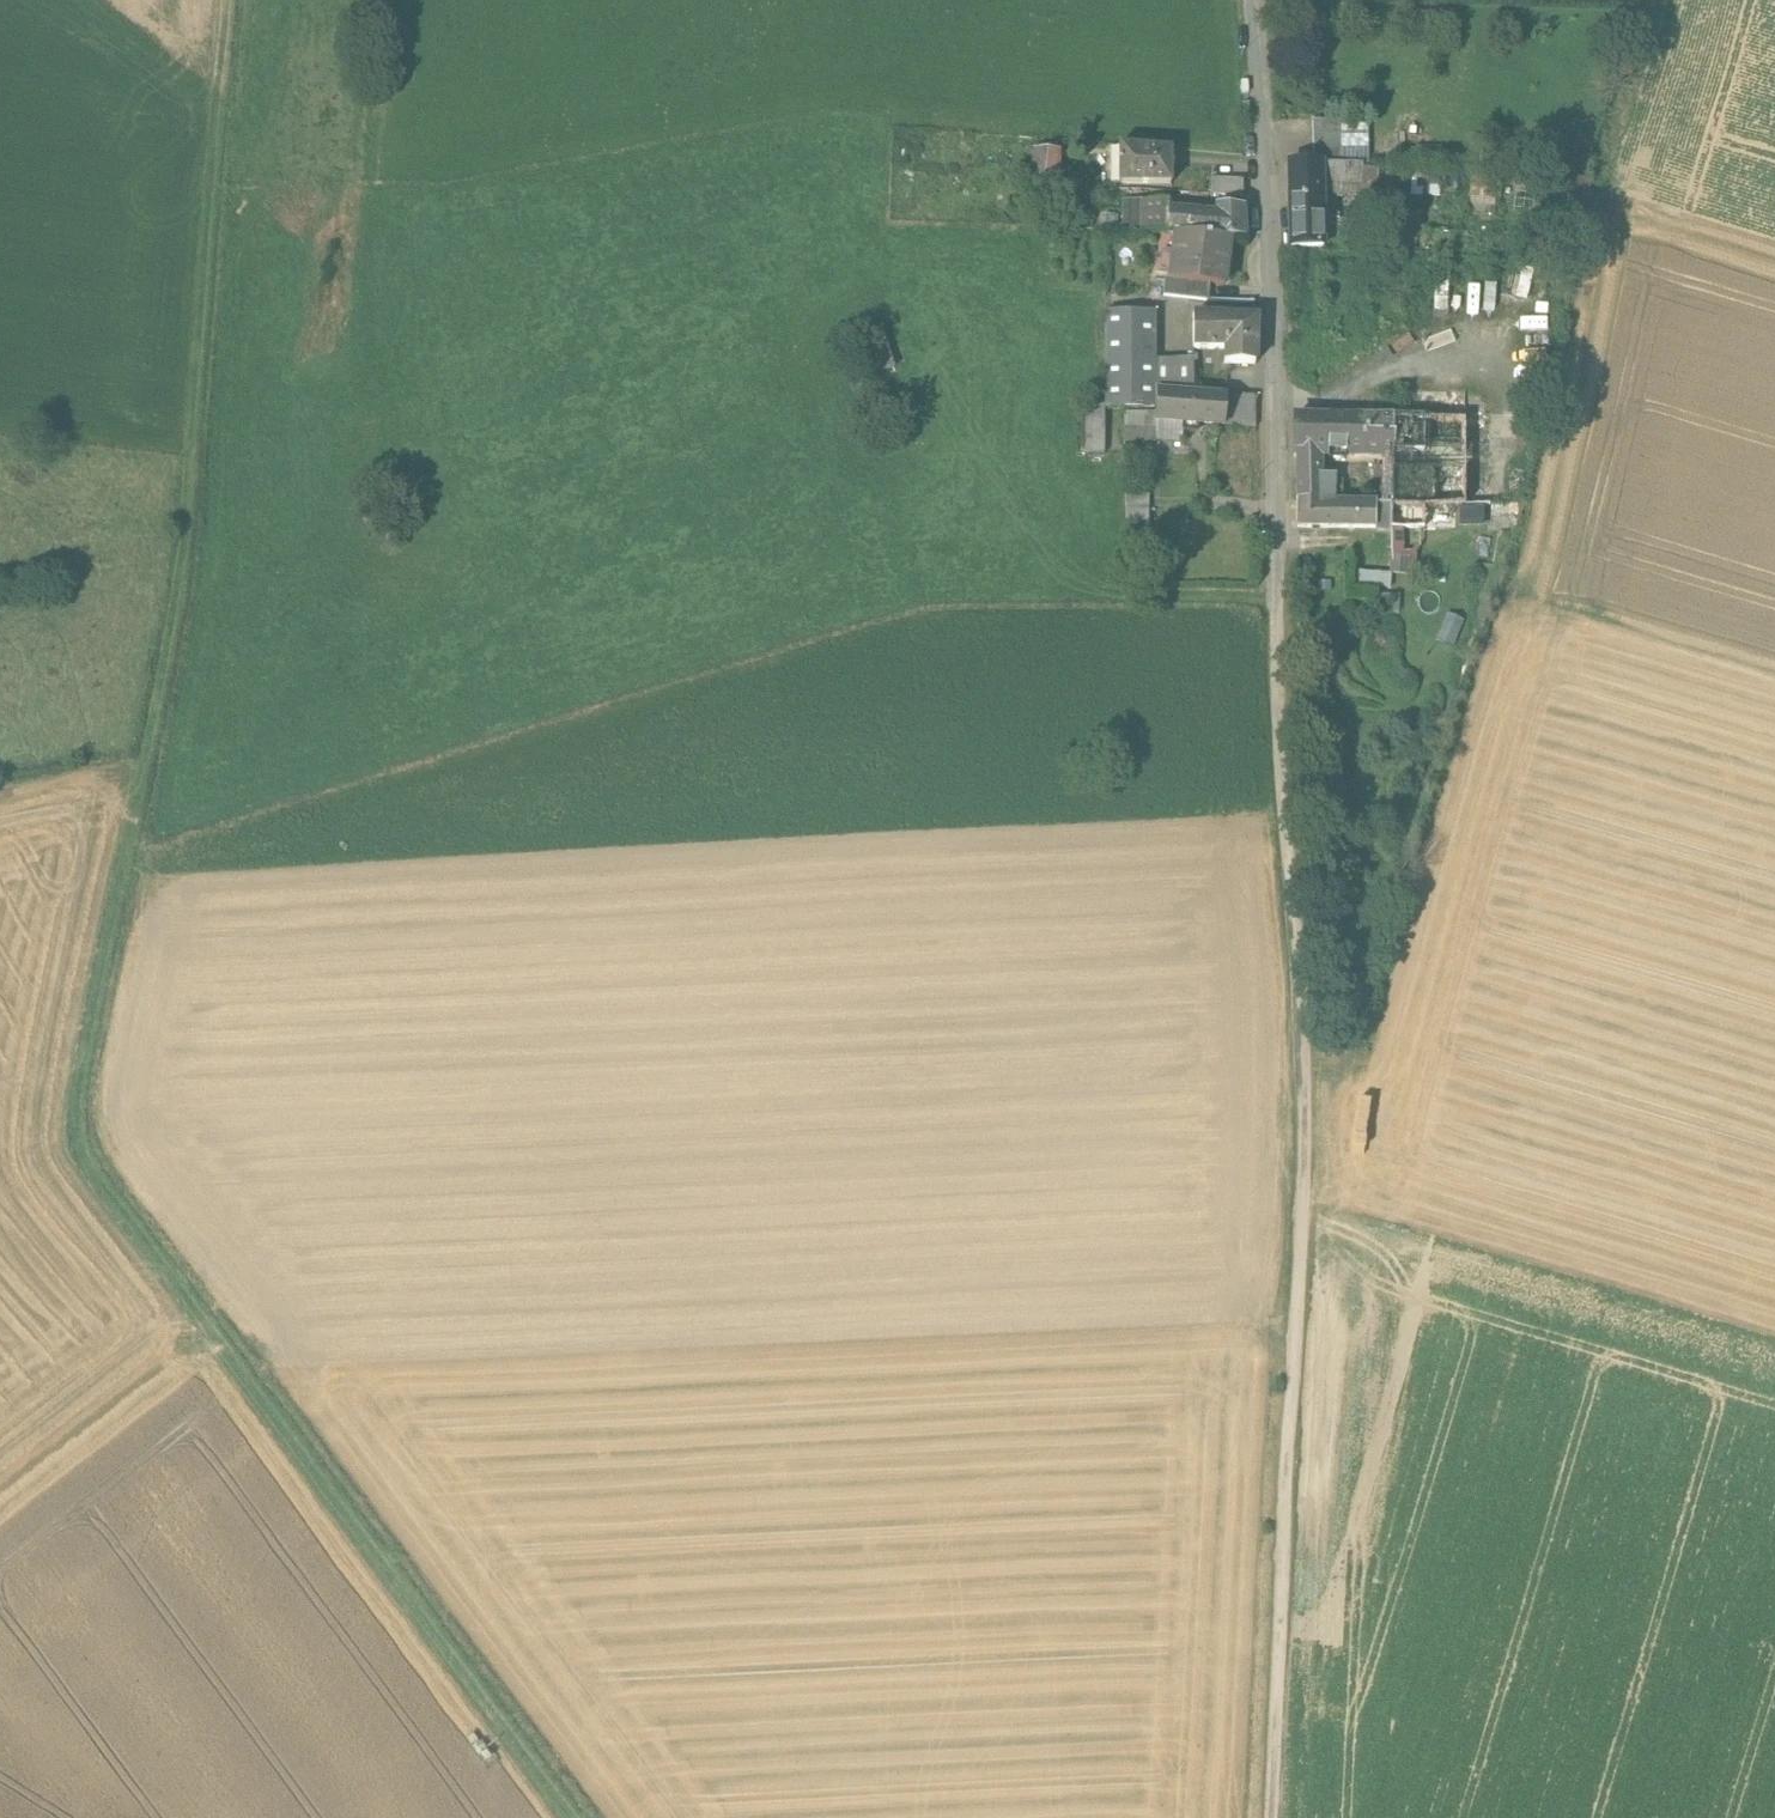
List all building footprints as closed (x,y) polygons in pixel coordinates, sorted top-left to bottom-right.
[(1342,120),(1312,121),(1314,164),(1344,162),(1342,120)] [(1140,148),(1117,146),(1118,184),(1170,183),(1169,161),(1140,162),(1140,148)] [(1061,152),(1035,152),(1034,163),(1061,164),(1061,152)] [(1314,164),(1289,163),(1290,182),(1321,181),(1321,164),(1314,164)] [(1362,164),(1321,164),(1321,181),(1362,181),(1362,164)] [(1321,181),(1290,182),(1291,248),(1323,247),(1321,181)] [(1167,200),(1137,202),(1138,210),(1139,232),(1167,233),(1167,212),(1167,200)] [(1214,215),(1167,212),(1167,233),(1176,233),(1216,237),(1230,239),(1245,239),(1242,203),(1214,203),(1214,215)] [(1216,237),(1176,233),(1170,280),(1200,284),(1224,286),(1230,239),(1216,237)] [(1451,239),(1423,238),(1422,250),(1450,251),(1451,239)] [(1449,311),(1450,270),(1434,269),(1432,311),(1449,311)] [(1495,303),(1497,275),(1468,273),(1466,301),(1495,303)] [(1200,284),(1170,280),(1164,279),(1163,297),(1198,301),(1200,284)] [(1155,313),(1106,312),(1104,406),(1104,410),(1153,410),(1154,393),(1154,361),(1155,313)] [(1256,320),(1194,316),(1194,349),(1224,347),(1224,364),(1254,365),(1256,320)] [(858,373),(889,369),(884,328),(852,332),(858,373)] [(1193,362),(1154,361),(1154,393),(1157,393),(1193,396),(1193,362)] [(1421,362),(1409,362),(1408,384),(1421,384),(1421,362)] [(1193,396),(1157,393),(1157,421),(1182,423),(1199,424),(1222,426),(1224,398),(1193,396)] [(1256,396),(1225,394),(1224,398),(1222,426),(1256,427),(1256,396)] [(1104,406),(1084,406),(1084,455),(1104,455),(1104,410),(1104,406)] [(1364,418),(1294,419),(1294,459),(1296,459),(1296,480),(1319,479),(1319,451),(1364,451),(1364,418)] [(1390,419),(1364,418),(1364,451),(1389,452),(1390,419)] [(1412,419),(1390,419),(1389,452),(1412,451),(1412,419)] [(1464,420),(1412,419),(1412,451),(1464,451),(1464,420)] [(1412,451),(1389,452),(1390,471),(1424,470),(1424,509),(1464,506),(1464,451),(1412,451)] [(1424,470),(1390,471),(1390,506),(1390,509),(1424,509),(1424,470)] [(1319,479),(1296,480),(1297,501),(1319,502),(1319,479)] [(1319,502),(1297,501),(1297,528),(1320,528),(1320,505),(1320,504),(1319,502)] [(1373,506),(1320,505),(1320,528),(1373,528),(1373,506)] [(1390,506),(1373,506),(1373,528),(1389,528),(1390,509),(1390,506)] [(1424,509),(1390,509),(1389,528),(1424,528),(1424,509)]
